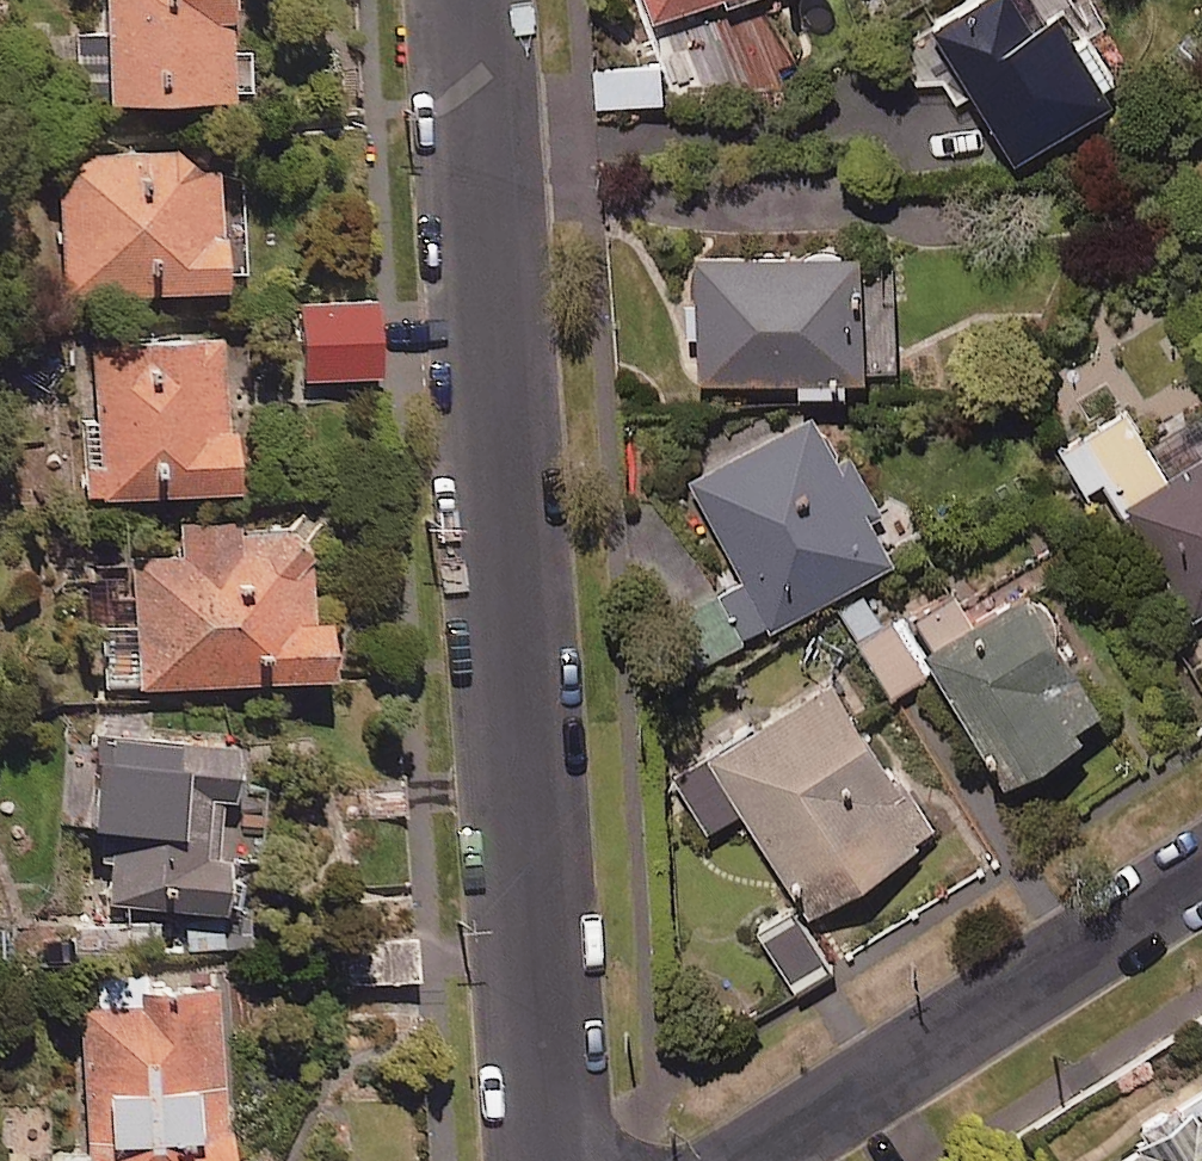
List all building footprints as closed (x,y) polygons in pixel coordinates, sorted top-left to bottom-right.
[(223,0),(101,0),(102,31),(74,32),(76,90),(156,88),(156,77),(225,76),(223,0)] [(1095,0),(941,0),(933,5),(943,22),(922,34),(955,89),(976,76),(1015,141),(1118,78),(1087,26),(1105,15),(1095,0)] [(627,48),(591,49),(593,99),(629,98),(627,48)] [(210,131),(55,141),(64,285),(247,274),(242,197),(215,199),(210,131)] [(866,239),(697,243),(698,288),(684,288),(685,328),(699,328),(700,364),(797,362),(797,377),(843,376),(843,361),(869,360),(866,239)] [(378,370),(371,291),(296,298),(303,377),(378,370)] [(231,472),(213,315),(84,330),(102,488),(231,472)] [(1194,604),(1201,599),(1201,388),(1144,428),(1132,411),(1125,401),(1063,444),(1088,480),(1102,471),(1194,604)] [(840,451),(812,402),(688,472),(744,571),(682,606),(708,652),(895,547),(871,504),(879,499),(849,446),(840,451)] [(234,504),(177,511),(181,548),(130,555),(137,620),(101,624),(109,687),(329,661),(321,595),(308,596),(299,515),(236,522),(234,504)] [(1108,692),(1032,565),(969,602),(957,581),(915,606),(1003,754),(1108,692)] [(926,667),(895,612),(859,633),(890,688),(926,667)] [(934,817),(835,667),(674,772),(712,831),(747,808),(808,900),(934,817)] [(226,901),(232,723),(95,719),(94,751),(66,750),(63,819),(104,820),(102,898),(226,901)] [(832,958),(792,899),(758,923),(798,981),(832,958)] [(414,932),(342,938),(346,983),(418,976),(414,932)] [(135,979),(136,996),(76,1001),(87,1149),(58,1151),(59,1160),(228,1160),(214,973),(135,979)] [(1085,1160),(1201,1160),(1201,1085),(1085,1160)]
